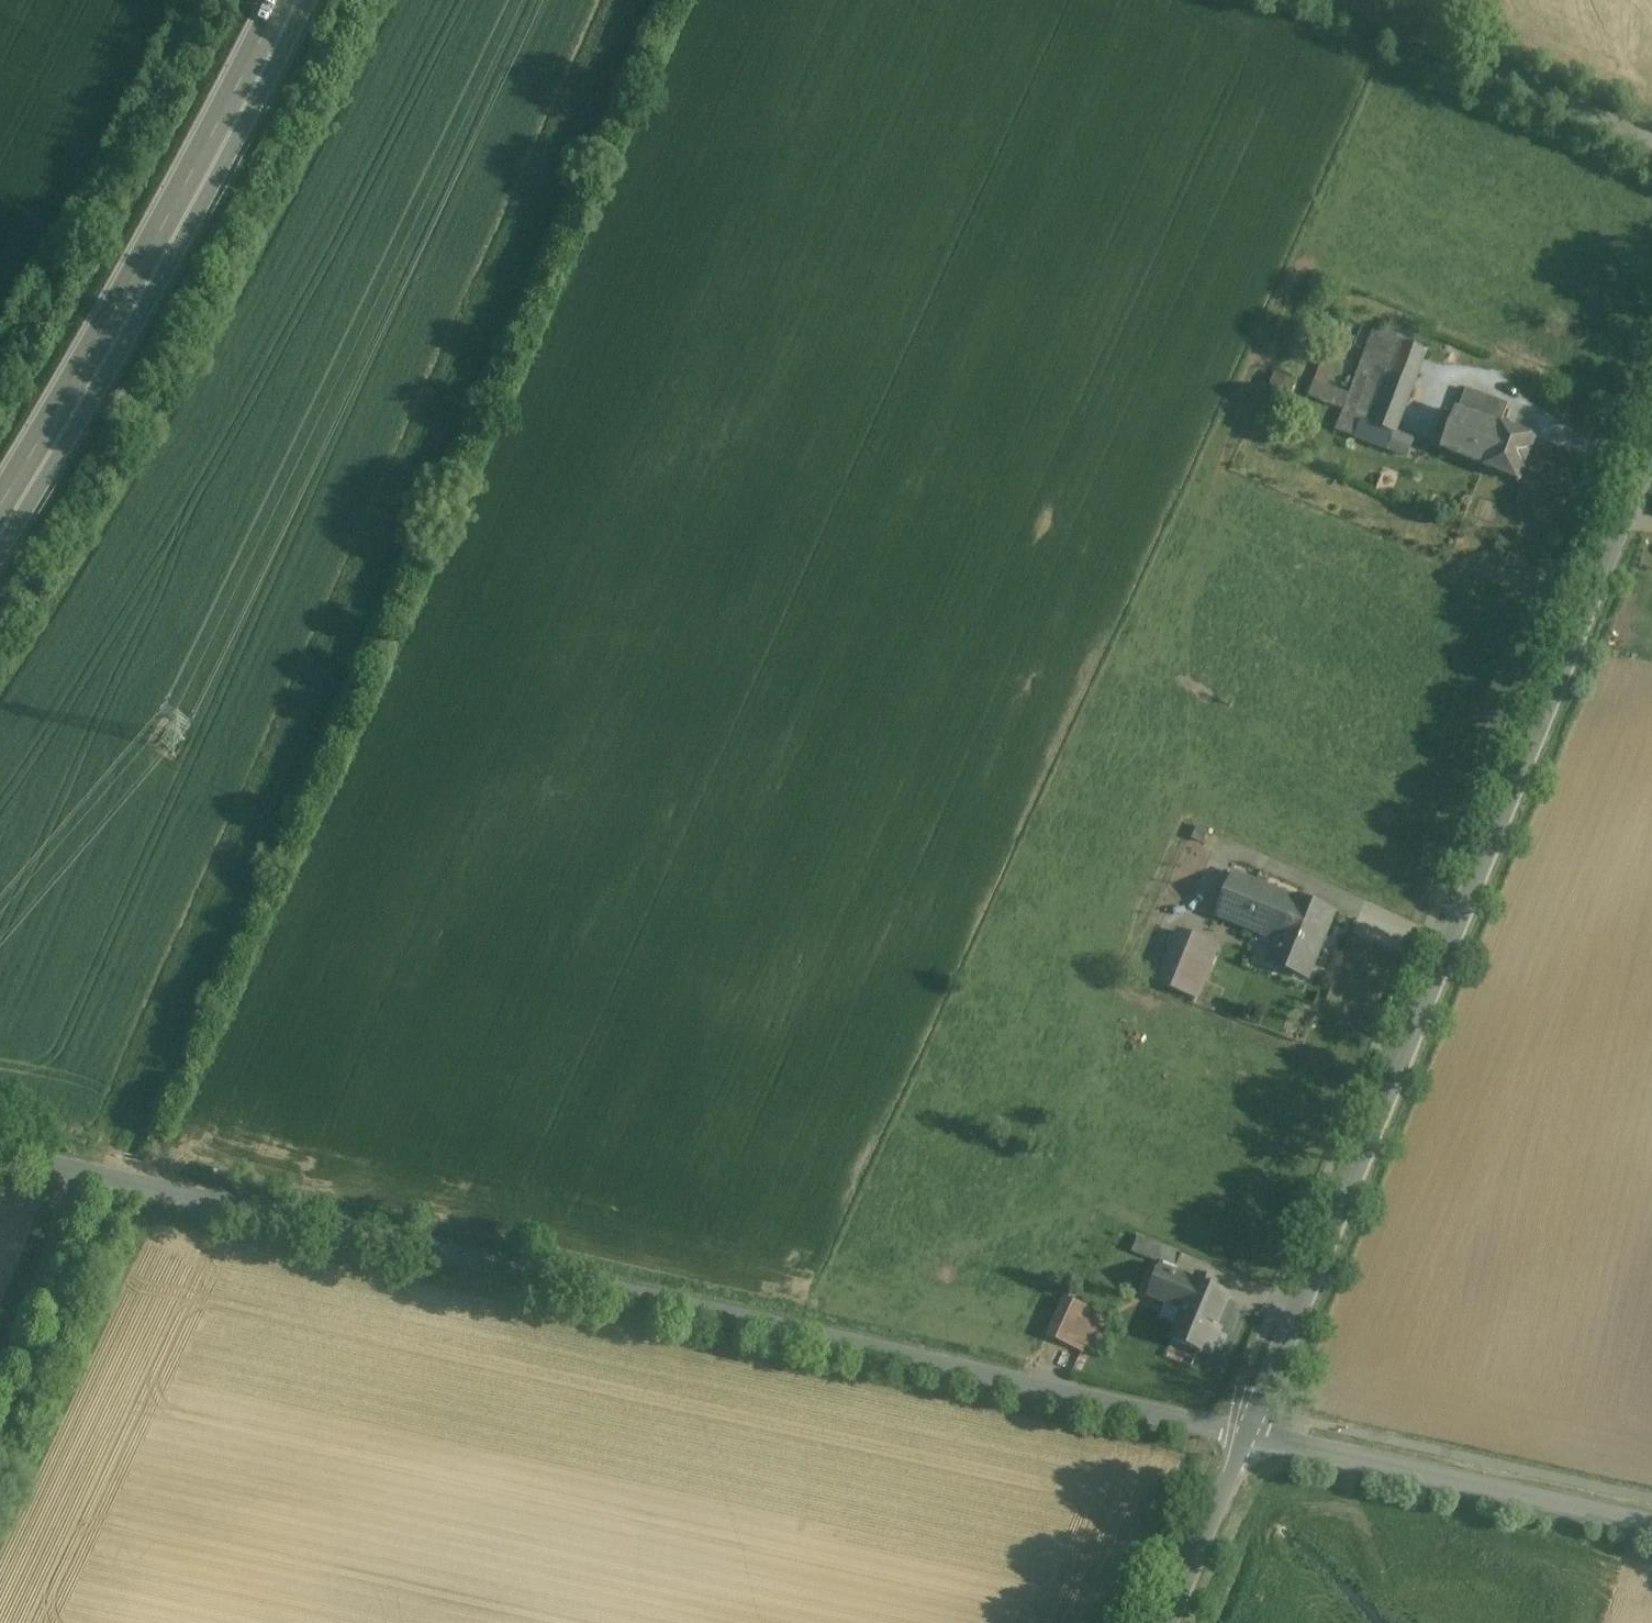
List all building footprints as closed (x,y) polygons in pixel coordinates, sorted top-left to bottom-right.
[(1414,440),(1396,433),(1428,354),(1373,333),(1335,430),(1407,458),(1414,440)] [(1483,469),(1521,483),(1537,440),(1501,427),(1509,406),(1467,390),(1444,450),(1484,465),(1483,469)] [(1270,965),(1307,980),(1334,913),(1297,898),(1296,900),(1235,876),(1218,918),(1279,942),(1270,965)] [(1156,984),(1197,1001),(1218,949),(1177,932),(1156,984)] [(1172,1341),(1211,1356),(1221,1333),(1216,1331),(1230,1297),(1215,1291),(1217,1284),(1197,1277),(1195,1283),(1162,1270),(1151,1297),(1184,1310),(1172,1341)] [(1049,1338),(1083,1353),(1100,1313),(1065,1299),(1049,1338)]
